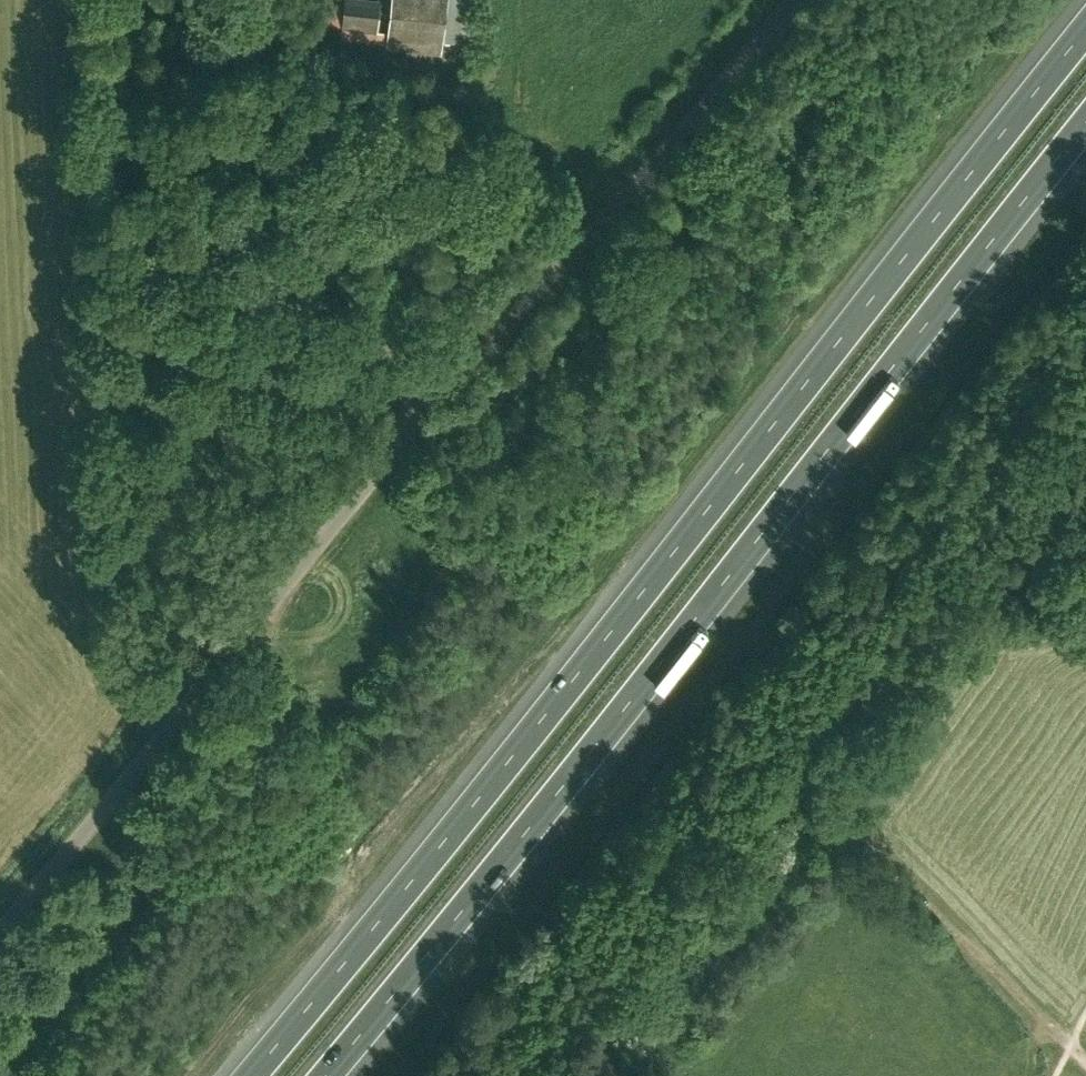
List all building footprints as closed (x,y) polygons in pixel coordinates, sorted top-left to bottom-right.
[(377,31),(380,0),(346,0),(343,27),(377,31)] [(448,0),(391,0),(386,48),(441,54),(448,0)]
